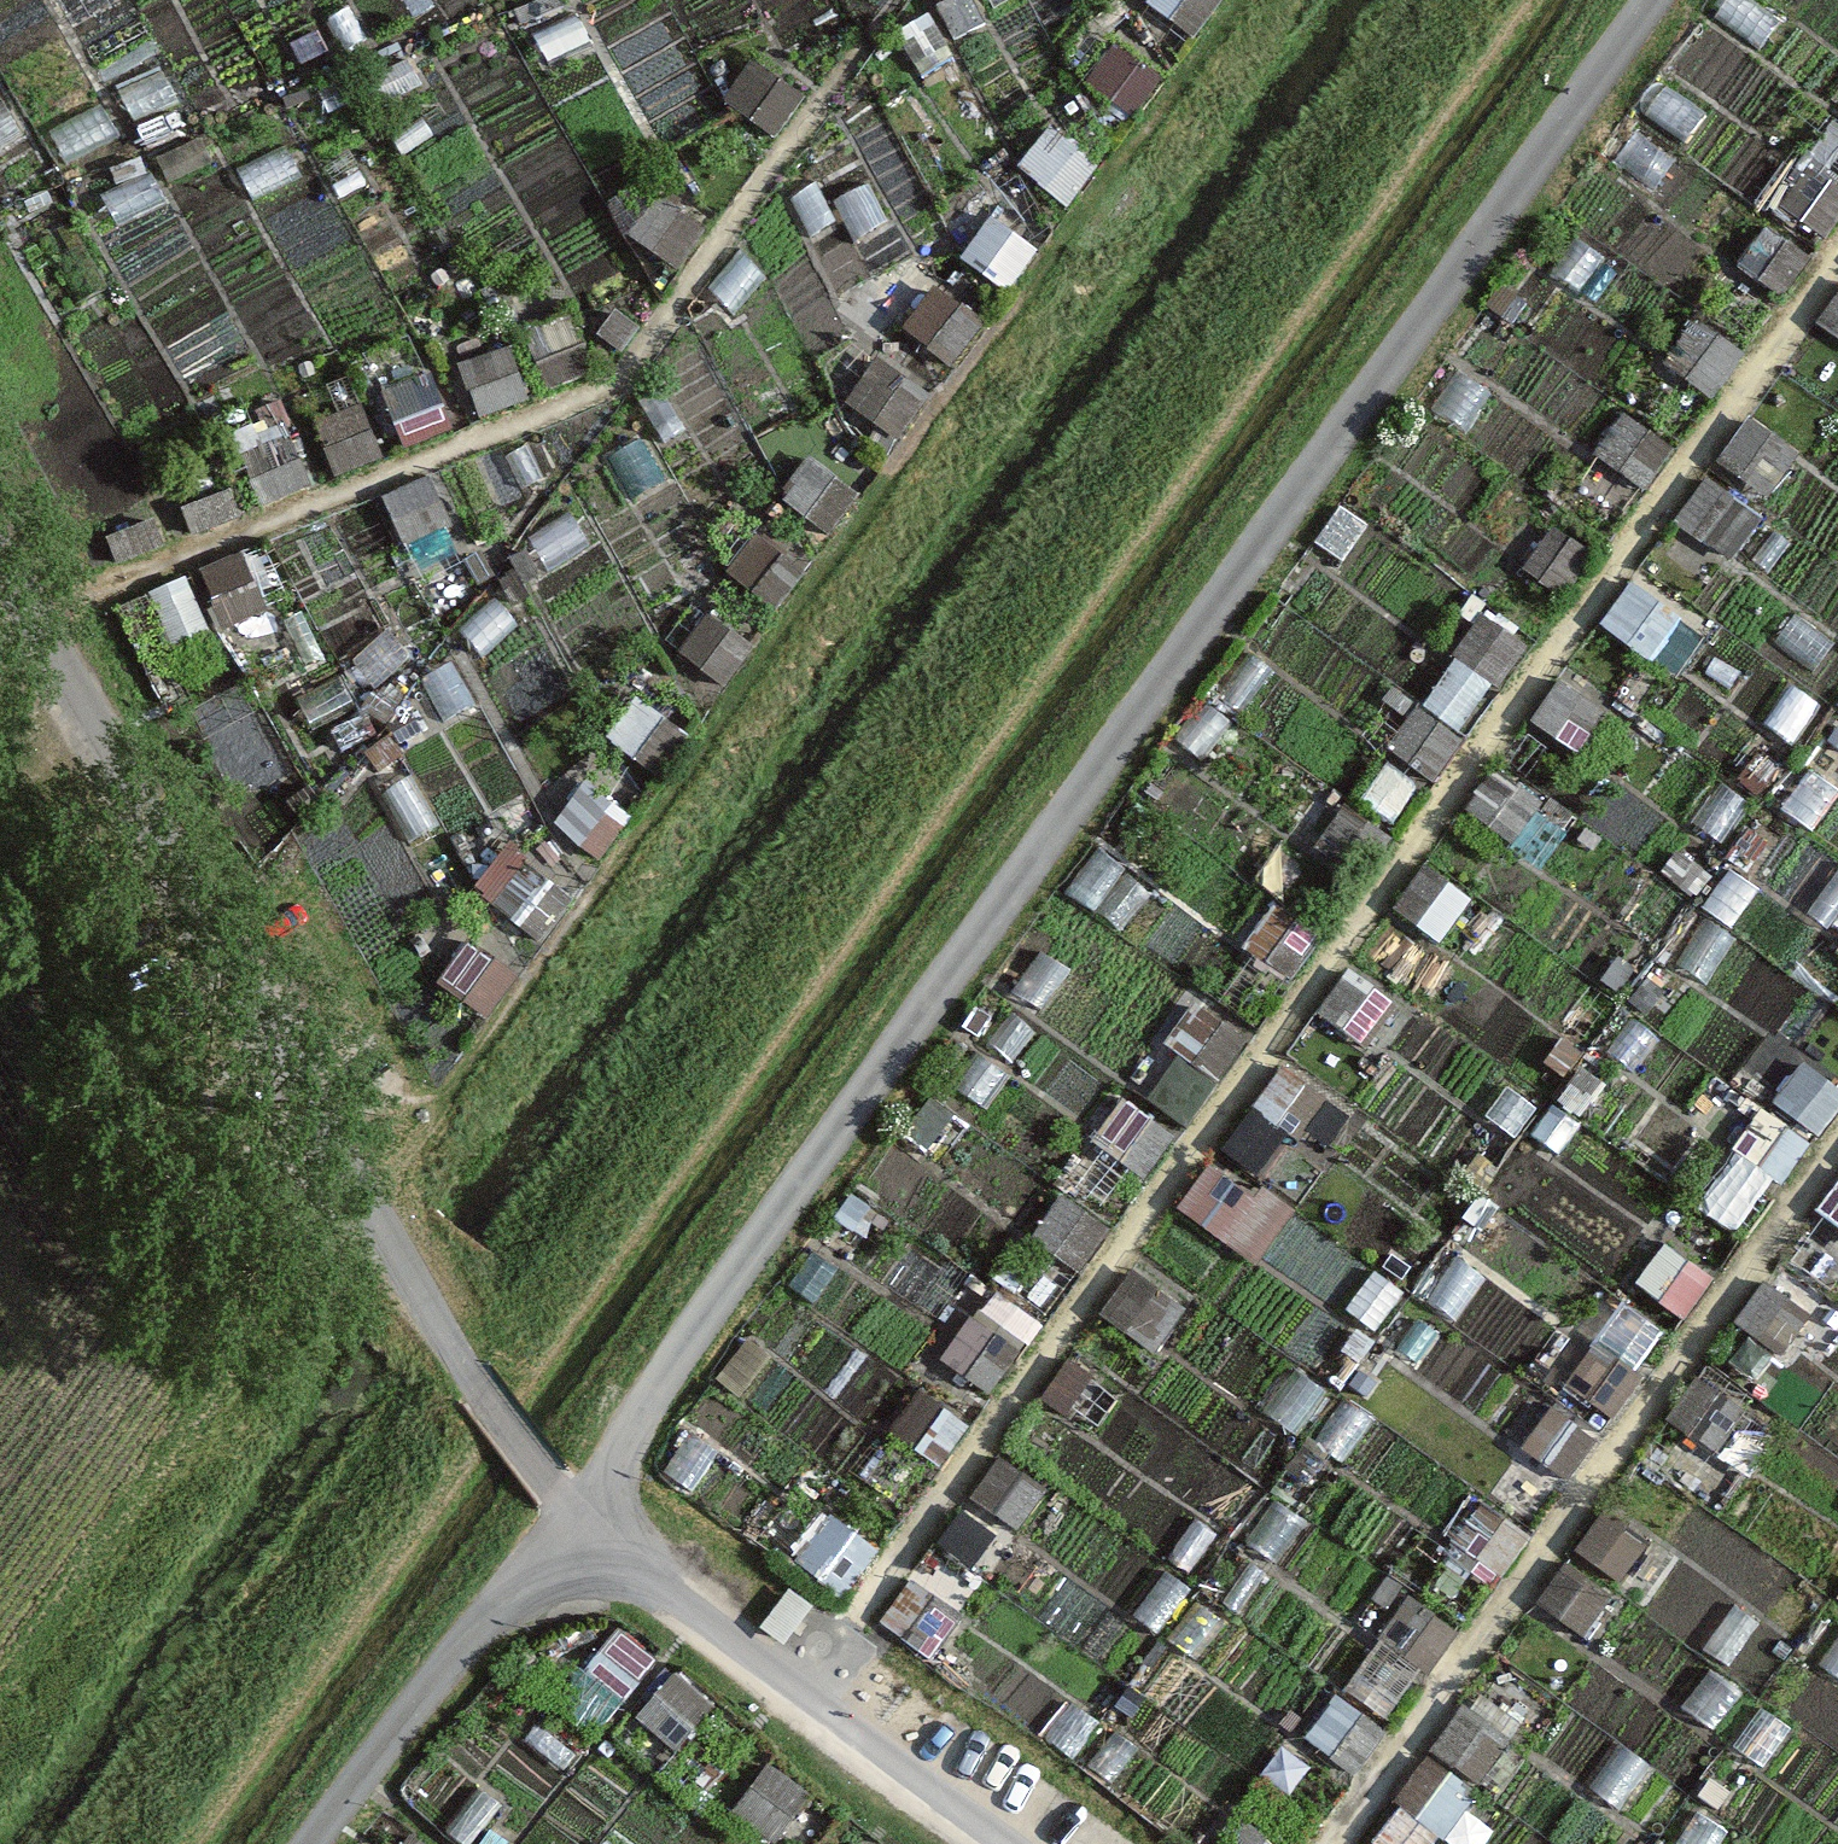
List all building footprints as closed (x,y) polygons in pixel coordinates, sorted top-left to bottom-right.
[(1140,10),(1186,45),(1219,2),(1216,0),(1148,0),(1140,10)] [(1779,23),(1748,0),(1729,0),(1716,17),(1760,49),(1779,23)] [(574,16),(531,38),(548,70),(591,48),(574,16)] [(929,18),(895,38),(922,83),(956,64),(929,18)] [(1117,46),(1084,89),(1130,124),(1163,81),(1117,46)] [(406,61),(362,85),(376,112),(421,89),(406,61)] [(760,67),(727,110),(773,145),(806,102),(760,67)] [(162,70),(119,93),(136,125),(178,102),(162,70)] [(1687,147),(1707,120),(1663,88),(1644,115),(1687,147)] [(0,106),(0,150),(24,134),(4,103),(0,106)] [(1050,136),(1017,179),(1063,214),(1096,171),(1050,136)] [(1776,208),(1821,243),(1837,221),(1837,187),(1809,165),(1776,208)] [(147,175),(104,197),(121,229),(164,207),(147,175)] [(871,185),(835,203),(855,242),(891,224),(871,185)] [(817,186),(790,201),(813,243),(841,228),(817,186)] [(661,197),(628,240),(674,276),(707,232),(661,197)] [(992,218),(959,261),(1005,296),(1038,253),(992,218)] [(1767,228),(1734,271),(1780,306),(1813,263),(1767,228)] [(737,255),(710,295),(740,315),(767,275),(737,255)] [(936,294),(903,337),(949,372),(982,329),(936,294)] [(1814,328),(1837,347),(1837,297),(1814,328)] [(598,303),(579,330),(621,359),(640,332),(598,303)] [(1694,322),(1661,365),(1707,400),(1740,357),(1694,322)] [(573,324),(522,345),(544,398),(595,377),(573,324)] [(505,351),(454,371),(476,425),(527,404),(505,351)] [(884,365),(851,408),(897,443),(930,400),(884,365)] [(431,380),(380,400),(402,454),(453,433),(431,380)] [(661,392),(638,406),(666,451),(689,438),(661,392)] [(359,410),(309,430),(330,484),(381,463),(359,410)] [(1628,418),(1595,461),(1641,496),(1674,453),(1628,418)] [(1749,426),(1715,469),(1761,504),(1794,461),(1749,426)] [(626,433),(599,473),(629,493),(656,453),(626,433)] [(288,437),(237,458),(259,511),(310,490),(288,437)] [(814,464),(781,507),(827,542),(860,499),(814,464)] [(430,481),(380,502),(402,555),(452,535),(430,481)] [(1708,485),(1675,528),(1720,563),(1754,520),(1708,485)] [(230,491),(181,511),(193,538),(242,518),(230,491)] [(1314,549),(1342,568),(1368,532),(1340,512),(1314,549)] [(568,513),(526,539),(547,573),(589,547),(568,513)] [(155,523),(106,543),(118,570),(167,550),(155,523)] [(1549,529),(1516,572),(1561,607),(1595,564),(1549,529)] [(757,541),(724,584),(770,619),(803,576),(757,541)] [(243,556),(192,577),(214,630),(265,610),(243,556)] [(187,581),(137,602),(159,655),(209,635),(187,581)] [(1632,587),(1599,630),(1645,665),(1678,622),(1632,587)] [(492,599),(455,631),(481,662),(518,629),(492,599)] [(1481,612),(1448,655),(1494,690),(1527,647),(1481,612)] [(1791,612),(1772,638),(1816,670),(1835,643),(1791,612)] [(707,613),(674,656),(720,692),(753,648),(707,613)] [(385,633),(349,667),(377,696),(413,662),(385,633)] [(1213,705),(1238,723),(1274,675),(1249,657),(1213,705)] [(420,683),(445,725),(479,705),(454,663),(420,683)] [(298,689),(323,731),(354,713),(330,671),(298,689)] [(1560,684),(1527,727),(1573,762),(1606,719),(1560,684)] [(1172,743),(1199,765),(1230,726),(1202,704),(1172,743)] [(641,705),(608,748),(654,783),(687,740),(641,705)] [(1415,709),(1381,752),(1427,787),(1460,744),(1415,709)] [(454,724),(410,747),(452,828),(497,805),(454,724)] [(1493,772),(1460,815),(1506,850),(1539,807),(1493,772)] [(384,802),(409,845),(440,826),(415,784),(384,802)] [(1752,804),(1725,785),(1693,828),(1719,848),(1752,804)] [(583,787),(550,830),(596,865),(629,822),(583,787)] [(1345,811),(1312,854),(1358,889),(1391,846),(1345,811)] [(1065,896),(1094,917),(1126,874),(1098,853),(1065,896)] [(524,867),(491,910),(537,945),(570,902),(524,867)] [(1837,868),(1808,914),(1836,931),(1837,928),(1837,869),(1837,868)] [(1425,869),(1391,912),(1437,947),(1470,904),(1425,869)] [(1761,886),(1733,869),(1705,915),(1733,932),(1761,886)] [(1271,904),(1237,947),(1283,982),(1316,939),(1271,904)] [(1733,940),(1704,923),(1676,968),(1704,986),(1733,940)] [(472,944),(438,987),(484,1022),(517,979),(472,944)] [(1009,995),(1037,1017),(1070,973),(1041,952),(1009,995)] [(1352,974),(1319,1017),(1365,1052),(1398,1009),(1352,974)] [(1199,1011),(1166,1054),(1211,1089),(1245,1046),(1199,1011)] [(952,1091),(980,1111),(1009,1072),(981,1052),(952,1091)] [(1770,1111),(1818,1143),(1837,1114),(1837,1091),(1801,1066),(1770,1111)] [(1284,1071),(1250,1114),(1296,1149),(1329,1106),(1284,1071)] [(1533,1113),(1506,1093),(1485,1121),(1512,1141),(1533,1113)] [(899,1142),(927,1162),(956,1124),(928,1103),(899,1142)] [(1126,1108),(1093,1151),(1139,1186),(1172,1143),(1126,1108)] [(1579,1129),(1552,1109),(1531,1137),(1557,1157),(1579,1129)] [(1761,1115),(1731,1160),(1779,1192),(1809,1147),(1761,1115)] [(1210,1171),(1177,1214),(1223,1249),(1256,1206),(1210,1171)] [(1814,1224),(1837,1240),(1837,1190),(1814,1224)] [(1064,1202),(1031,1245),(1076,1280),(1110,1237),(1064,1202)] [(1664,1250),(1634,1295),(1682,1327),(1712,1282),(1664,1250)] [(786,1291),(813,1311),(842,1273),(814,1252),(786,1291)] [(1485,1279),(1458,1259),(1426,1302),(1452,1322),(1485,1279)] [(1404,1293),(1377,1273),(1345,1317),(1371,1336),(1404,1293)] [(1135,1279),(1102,1322),(1148,1357),(1181,1314),(1135,1279)] [(1765,1287),(1735,1332),(1783,1364),(1813,1319),(1765,1287)] [(971,1326),(938,1369),(984,1404),(1017,1361),(971,1326)] [(716,1384),(743,1405),(772,1366),(744,1345),(716,1384)] [(1594,1348),(1564,1393),(1612,1426),(1642,1381),(1594,1348)] [(1324,1393),(1297,1373),(1265,1416),(1291,1436),(1324,1393)] [(1695,1383),(1665,1428),(1713,1460),(1743,1415),(1695,1383)] [(922,1396),(889,1439),(935,1474),(968,1431),(922,1396)] [(1372,1423),(1345,1403),(1313,1446),(1339,1466),(1372,1423)] [(1546,1412),(1516,1457),(1564,1489),(1594,1444),(1546,1412)] [(661,1473),(688,1493),(717,1455),(689,1434),(661,1473)] [(1001,1460),(968,1503),(1014,1538),(1047,1495),(1001,1460)] [(1304,1522),(1278,1502),(1245,1545),(1272,1565),(1304,1522)] [(1480,1510),(1449,1555),(1497,1588),(1528,1543),(1480,1510)] [(1603,1513),(1572,1558),(1620,1590),(1650,1545),(1603,1513)] [(831,1518),(798,1561),(844,1597),(877,1553),(831,1518)] [(1561,1569),(1530,1613),(1578,1646),(1609,1601),(1561,1569)] [(1193,1594),(1167,1574),(1134,1617),(1161,1637),(1193,1594)] [(918,1581),(885,1624),(930,1659),(964,1616),(918,1581)] [(813,1613),(788,1594),(760,1631),(785,1650),(813,1613)] [(1408,1602),(1378,1647),(1426,1679),(1456,1634),(1408,1602)] [(1223,1625),(1196,1605),(1169,1642),(1196,1662),(1223,1625)] [(1761,1625),(1737,1607),(1704,1654),(1728,1672),(1761,1625)] [(609,1626),(576,1669),(622,1704),(655,1661),(609,1626)] [(1822,1663),(1837,1674),(1837,1639),(1822,1663)] [(1710,1666),(1687,1650),(1656,1692),(1680,1709),(1710,1666)] [(1373,1651),(1342,1696),(1390,1729),(1421,1684),(1373,1651)] [(664,1671),(631,1714),(677,1749),(710,1706),(664,1671)] [(1740,1696),(1709,1675),(1681,1715),(1712,1737),(1740,1696)] [(1335,1703),(1305,1748),(1353,1781),(1383,1736),(1335,1703)] [(1099,1727),(1071,1706),(1045,1741),(1072,1762),(1099,1727)] [(1461,1710),(1430,1755),(1478,1787),(1509,1742),(1461,1710)] [(1788,1733),(1757,1712),(1729,1752),(1760,1774),(1788,1733)] [(1136,1753),(1114,1736),(1089,1768),(1112,1786),(1136,1753)] [(1651,1770),(1619,1749),(1591,1789),(1623,1811),(1651,1770)] [(767,1756),(734,1799),(780,1834),(813,1791),(767,1756)] [(1423,1763),(1393,1808),(1441,1840),(1471,1795),(1423,1763)] [(481,1785),(448,1829),(468,1843),(472,1843),(504,1801),(481,1785)] [(1698,1815),(1678,1843),(1724,1843),(1729,1837),(1698,1815)] [(1232,1843),(1272,1843),(1245,1825),(1232,1843)] [(394,1843),(430,1843),(407,1827),(394,1843)]
